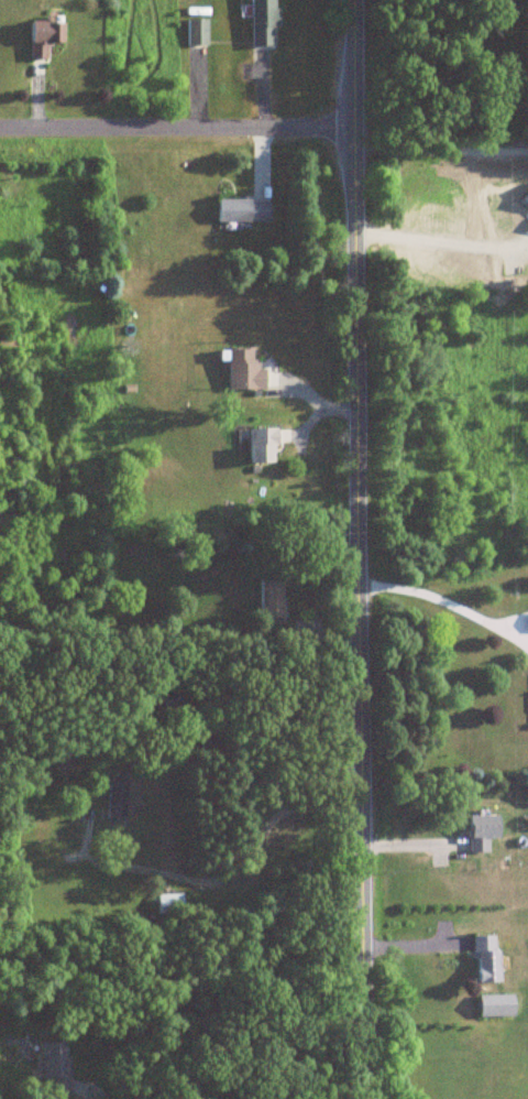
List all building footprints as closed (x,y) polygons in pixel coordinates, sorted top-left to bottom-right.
[(272,48),(272,0),(247,0),(247,48),(272,48)] [(185,21),(185,47),(205,47),(205,21),(185,21)] [(59,45),(59,24),(25,24),(25,60),(44,60),(44,45),(59,45)] [(213,224),(265,224),(265,202),(213,202),(213,224)] [(224,390),(260,389),(260,369),(250,369),(250,351),(224,351),(224,390)] [(272,428),(243,429),(243,462),(272,462),(272,428)] [(257,580),(257,618),(280,618),(280,580),(257,580)] [(484,839),(494,839),(494,816),(464,816),(465,853),(484,853),(484,839)] [(183,895),(156,895),(156,915),(183,915),(183,895)] [(470,936),(470,983),(492,983),(492,936),(470,936)] [(473,1018),(508,1018),(508,995),(473,995),(473,1018)] [(38,1042),(39,1061),(31,1061),(32,1078),(48,1077),(49,1098),(67,1098),(66,1042),(38,1042)]
